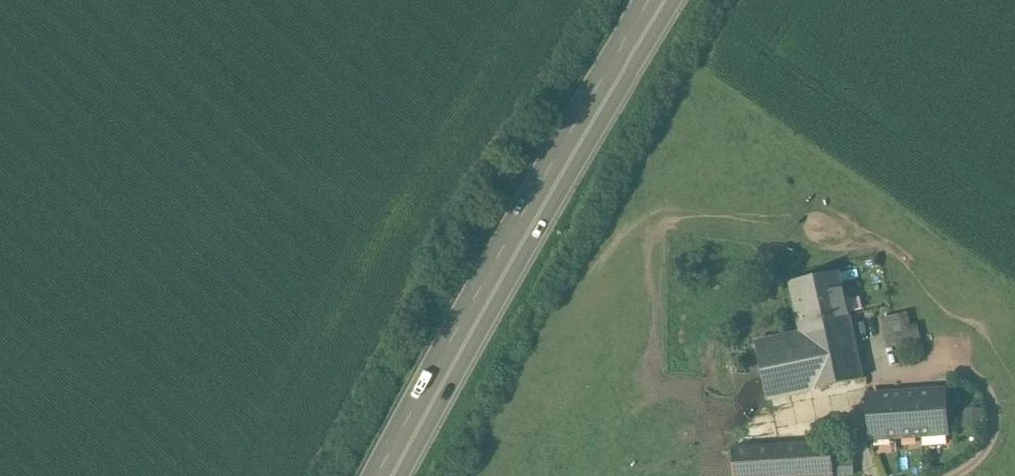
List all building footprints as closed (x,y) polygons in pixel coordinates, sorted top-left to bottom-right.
[(800,334),(813,389),(863,379),(840,271),(789,282),(800,334)] [(924,341),(920,321),(914,322),(912,311),(884,316),(890,347),(924,341)] [(813,389),(800,334),(755,344),(767,399),(813,389)] [(919,393),(922,434),(947,433),(945,392),(919,393)] [(922,434),(919,393),(894,395),(897,436),(922,434)] [(897,436),(894,395),(868,397),(870,438),(897,436)] [(852,441),(832,442),(833,468),(854,466),(852,441)] [(731,447),(733,475),(833,475),(833,468),(832,442),(731,447)]
